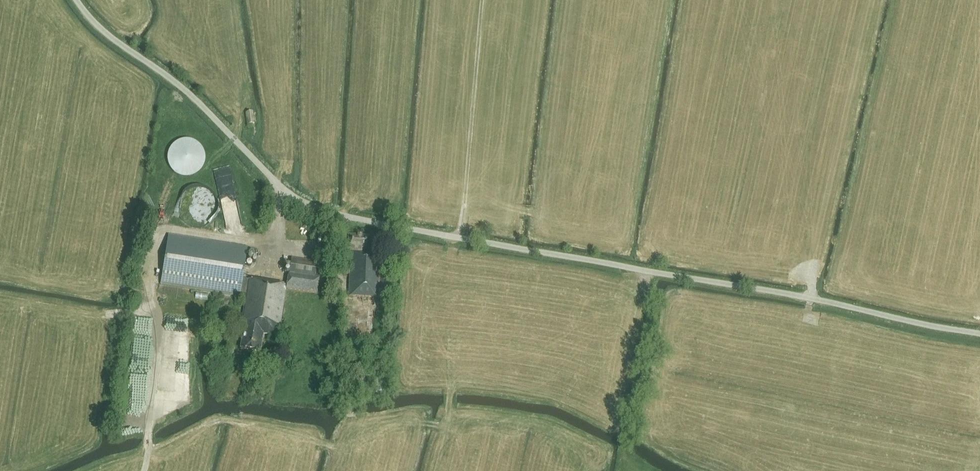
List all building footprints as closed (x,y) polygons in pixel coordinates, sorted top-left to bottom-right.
[(246,112),(247,125),(254,124),(253,112),(246,112)] [(173,159),(186,178),(209,163),(193,140),(189,143),(190,146),(187,148),(188,149),(173,159)] [(232,165),(217,168),(224,208),(240,206),(232,165)] [(211,214),(215,197),(204,195),(204,197),(191,194),(188,206),(197,208),(195,215),(190,214),(190,217),(201,219),(202,212),(211,214)] [(389,297),(391,259),(381,259),(381,252),(369,251),(370,235),(348,234),(347,250),(351,250),(350,262),(346,261),(346,255),(341,255),(341,261),(343,261),(343,272),(349,273),(348,295),(389,297)] [(317,293),(319,278),(314,277),(316,262),(291,258),(289,273),(287,272),(286,285),(242,278),(247,247),(167,235),(160,283),(239,295),(240,292),(246,293),(241,328),(244,329),(241,348),(261,351),(263,334),(279,337),(287,288),(317,293)] [(382,376),(382,364),(369,364),(369,376),(382,376)]
